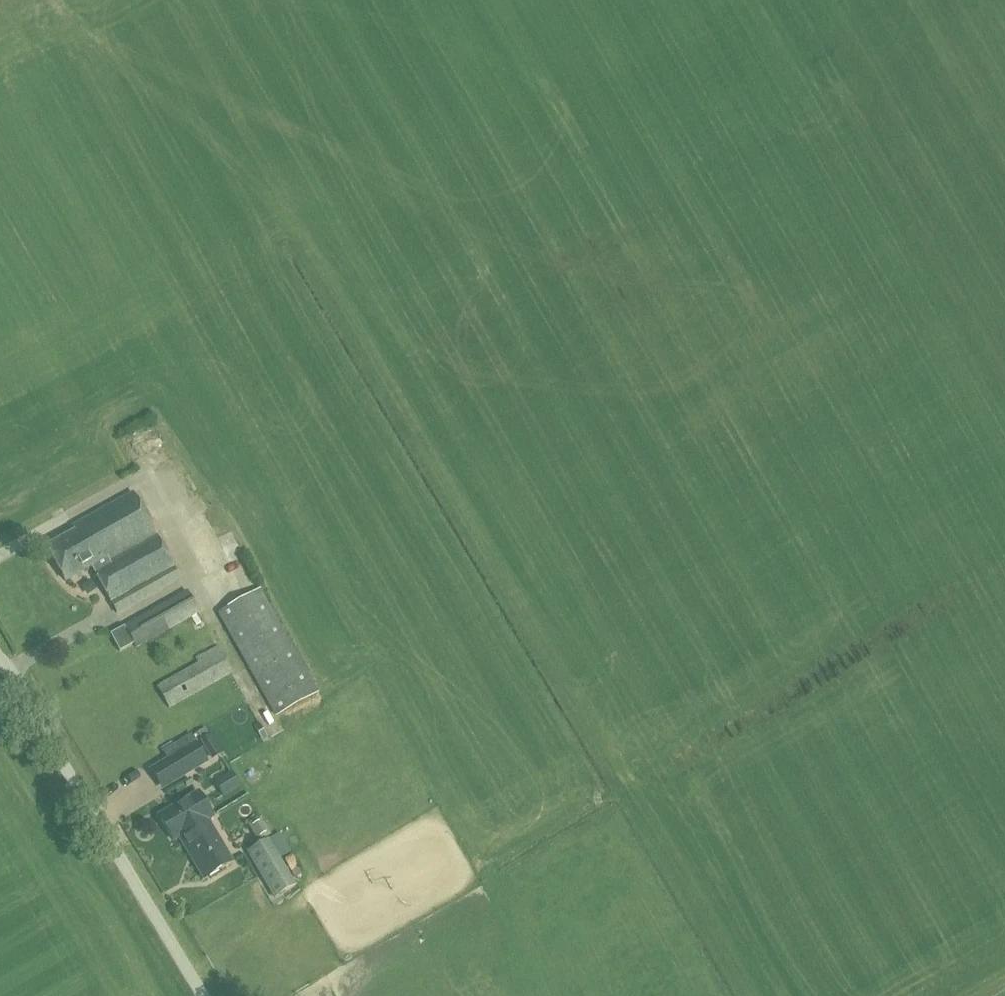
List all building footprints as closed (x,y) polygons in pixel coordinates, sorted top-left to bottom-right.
[(179,577),(132,493),(71,526),(74,531),(45,547),(64,581),(91,566),(117,612),(179,577)] [(245,537),(233,540),(237,557),(249,555),(245,537)] [(275,717),(318,692),(259,589),(217,613),(275,717)] [(136,648),(199,613),(186,590),(123,626),(136,648)] [(170,709),(232,674),(217,647),(195,659),(198,663),(156,686),(170,709)] [(191,736),(164,753),(180,778),(207,761),(191,736)] [(243,775),(226,785),(233,795),(249,785),(243,775)] [(198,793),(159,816),(173,840),(179,837),(206,820),(213,817),(198,793)] [(232,862),(206,820),(179,837),(204,879),(232,862)] [(260,875),(282,862),(269,840),(247,853),(260,875)] [(275,899),(296,886),(282,862),(260,875),(275,899)]
